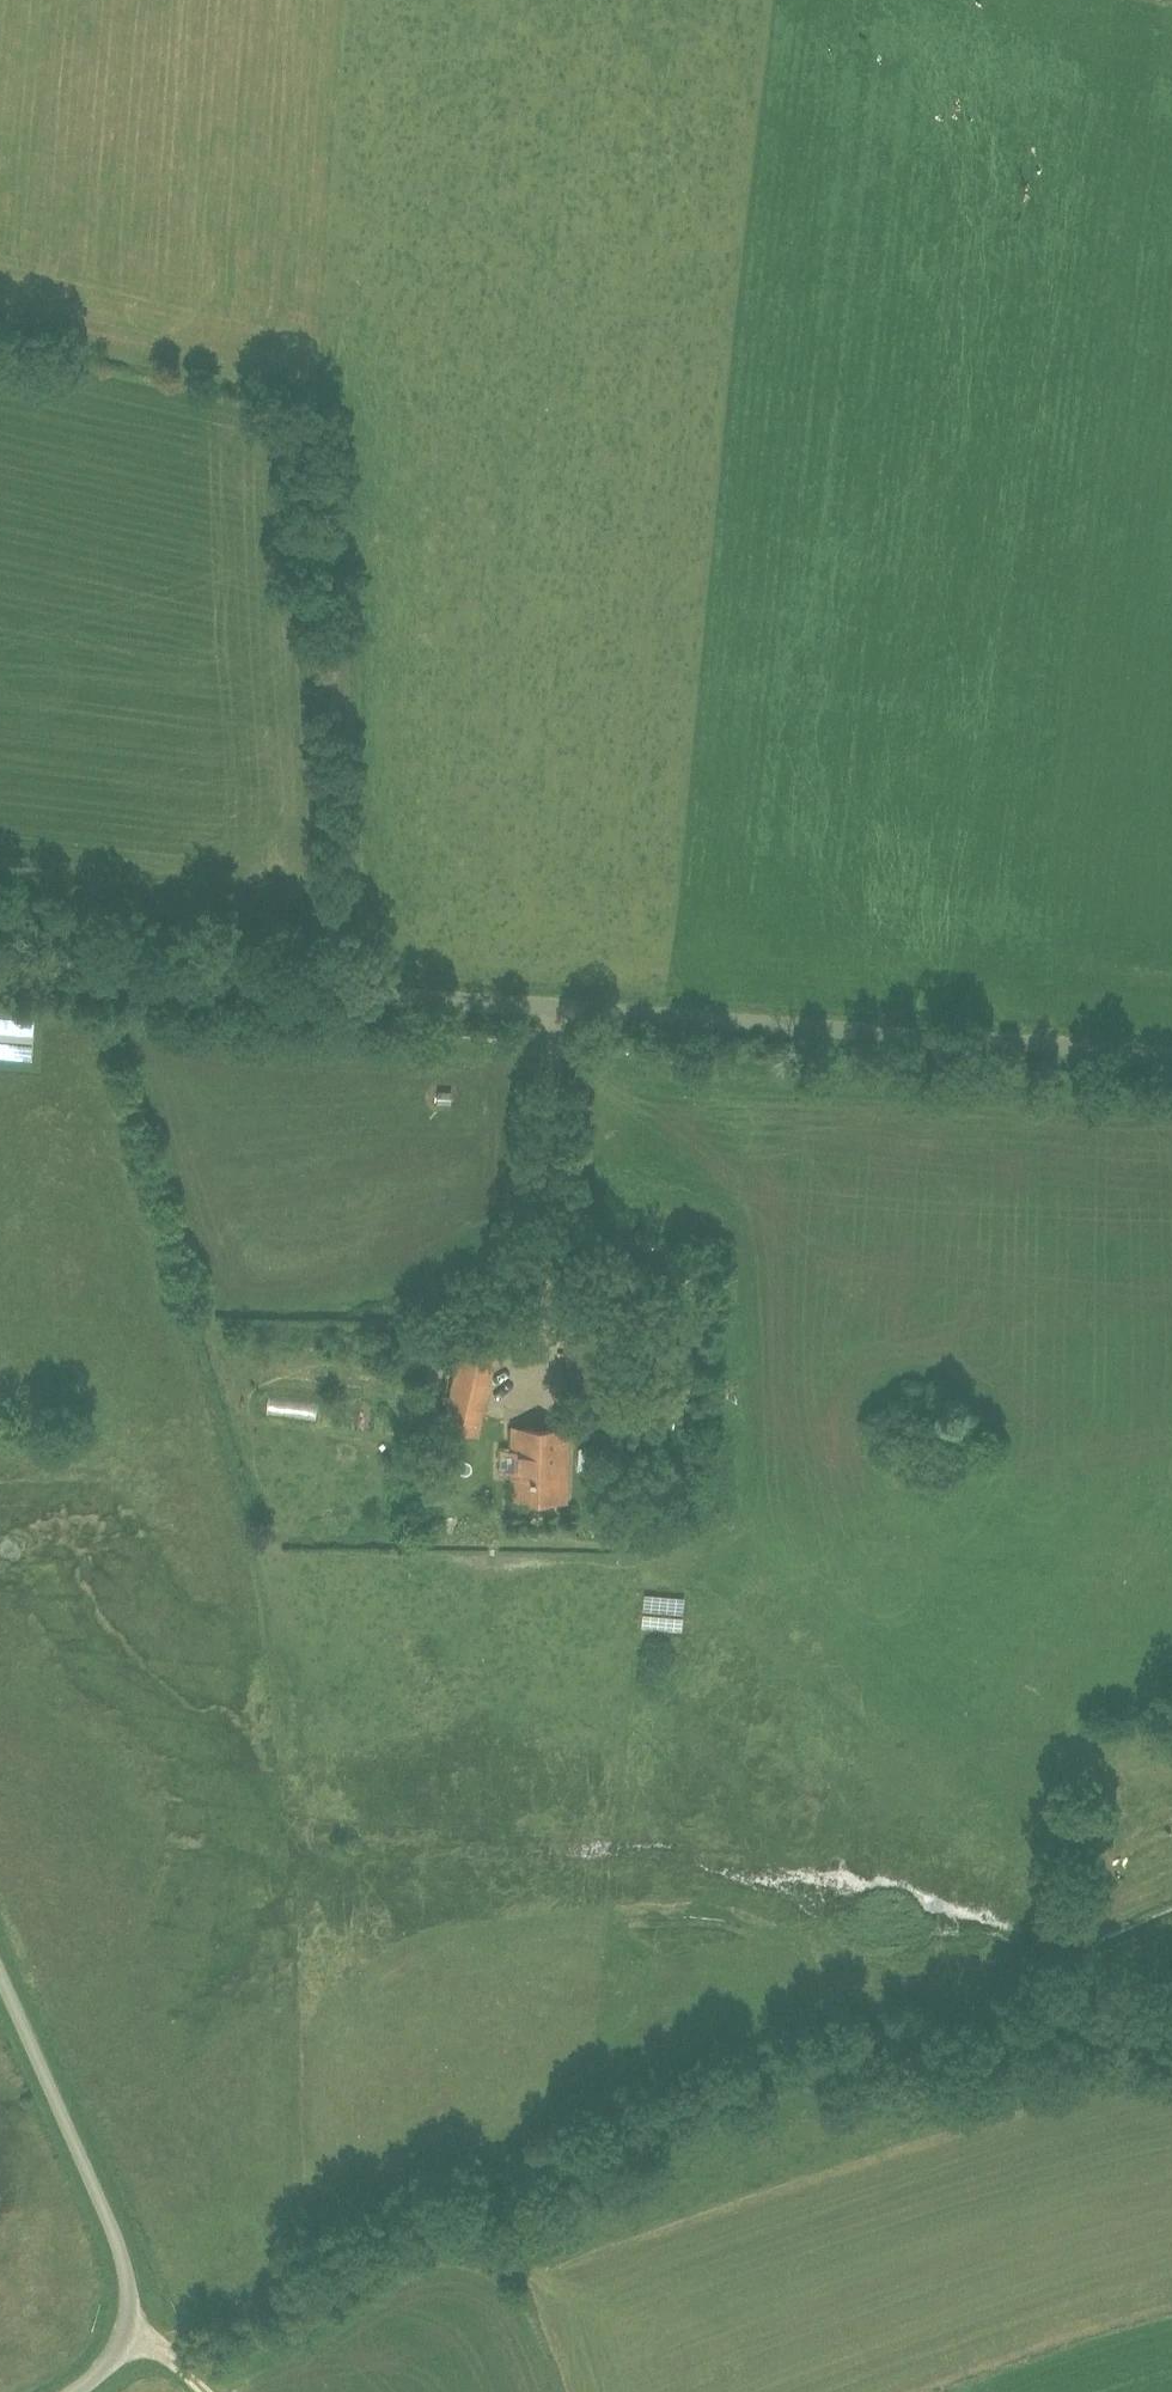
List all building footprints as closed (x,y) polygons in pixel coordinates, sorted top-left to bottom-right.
[(486,1380),(494,1351),(464,1343),(457,1372),(486,1380)] [(443,1425),(445,1426),(475,1433),(485,1394),(453,1386),(443,1425)] [(511,1450),(501,1450),(501,1475),(511,1475),(512,1501),(568,1501),(569,1428),(511,1427),(511,1450)]
